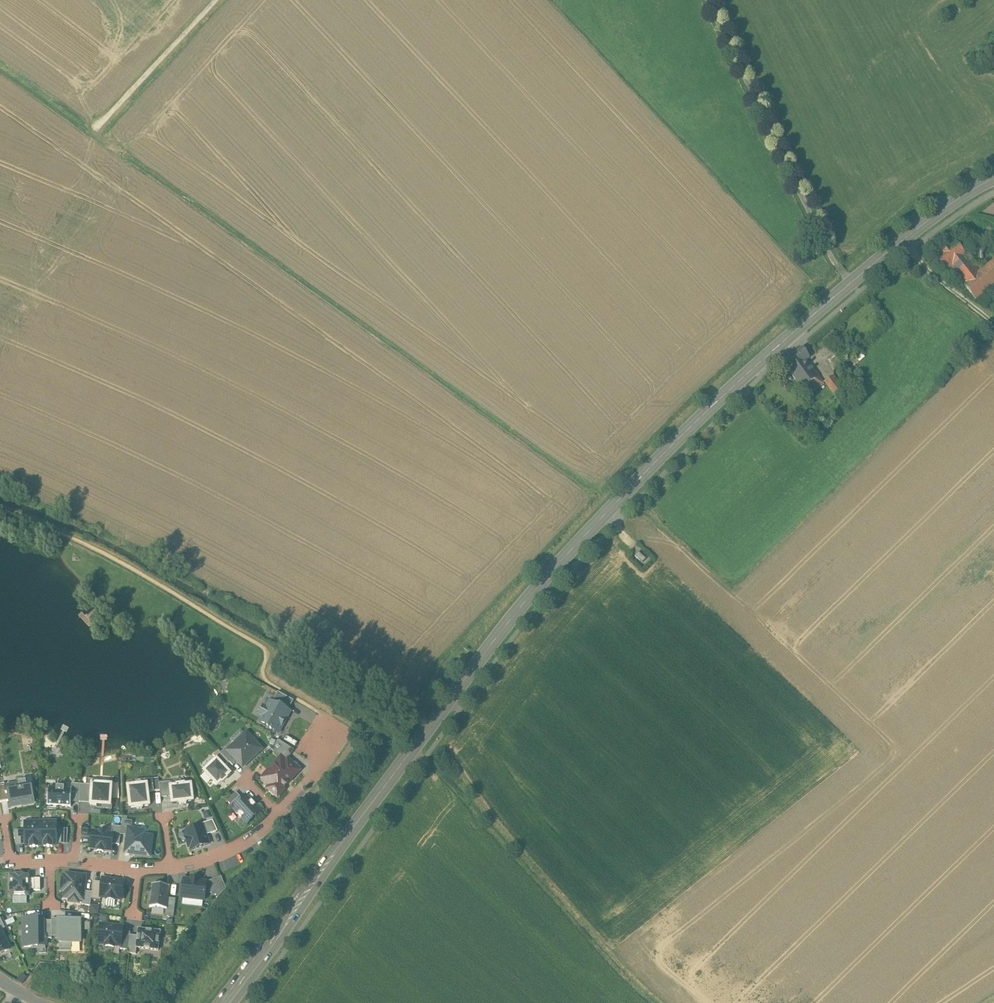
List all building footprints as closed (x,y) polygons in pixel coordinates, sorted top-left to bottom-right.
[(954,242),(934,258),(947,273),(966,257),(954,242)] [(979,273),(966,257),(947,273),(956,285),(960,281),(964,285),(979,273)] [(963,286),(975,301),(993,286),(993,261),(979,273),(964,285),(963,286)] [(823,384),(806,360),(809,358),(802,348),(780,365),(786,373),(789,371),(806,397),(823,384)] [(859,350),(849,358),(854,364),(855,363),(864,357),(859,350)] [(838,359),(835,355),(828,360),(831,365),(838,359)] [(843,388),(834,374),(824,381),(834,394),(843,388)] [(645,559),(638,552),(635,556),(642,563),(645,559)] [(278,692),(272,703),(280,707),(280,706),(288,711),(294,700),(278,692)] [(278,733),(290,712),(288,711),(280,706),(280,707),(272,703),(270,702),(267,708),(264,707),(260,715),(262,716),(259,722),(269,727),(269,728),(278,733)] [(243,770),(264,751),(246,731),(225,750),(243,770)] [(279,740),(270,749),(281,759),(282,758),(286,762),(294,750),(279,740)] [(229,764),(218,752),(212,757),(216,760),(223,768),(229,764)] [(289,782),(299,770),(291,762),(289,765),(286,762),(282,758),(281,759),(273,768),(272,767),(262,778),(270,786),(268,788),(277,797),(284,790),(283,789),(284,787),(285,788),(289,783),(289,782)] [(223,768),(216,760),(203,773),(217,787),(221,783),(221,784),(226,780),(225,779),(230,775),(223,768)] [(112,784),(92,783),(92,779),(86,779),(86,784),(91,785),(90,803),(90,804),(101,805),(101,808),(112,809),(113,797),(111,797),(112,784)] [(18,784),(5,786),(6,794),(9,794),(10,800),(11,804),(21,803),(21,805),(34,802),(32,793),(29,794),(28,790),(29,790),(27,780),(17,782),(18,784)] [(170,781),(159,783),(161,797),(171,796),(170,786),(170,781)] [(0,784),(0,802),(10,800),(9,794),(6,794),(5,786),(4,783),(0,784)] [(161,797),(159,783),(146,784),(148,798),(161,797)] [(184,784),(184,783),(177,784),(177,785),(170,786),(171,796),(172,803),(180,802),(180,804),(186,803),(186,801),(193,801),(191,784),(184,784)] [(72,784),(72,789),(71,802),(79,802),(80,784),(72,784)] [(86,784),(80,784),(79,802),(90,803),(91,785),(86,784)] [(146,784),(126,787),(127,809),(149,807),(148,798),(146,784)] [(56,788),(49,787),(48,805),(71,807),(71,802),(72,789),(64,788),(64,787),(57,786),(56,788)] [(236,792),(227,800),(231,805),(231,804),(240,796),(236,792)] [(240,796),(231,804),(234,807),(242,799),(240,796)] [(251,802),(245,796),(242,799),(234,807),(233,808),(238,813),(238,814),(242,818),(243,818),(248,823),(260,812),(255,806),(256,805),(252,800),(251,802)] [(208,810),(202,812),(204,818),(210,816),(208,810)] [(122,827),(121,834),(126,835),(127,827),(132,827),(132,821),(122,820),(122,827)] [(32,824),(25,824),(25,831),(26,844),(26,846),(30,846),(30,847),(38,847),(38,845),(41,845),(41,821),(32,821),(32,824)] [(56,830),(56,823),(49,823),(49,821),(41,821),(41,845),(44,845),(44,847),(52,846),(52,845),(57,845),(57,843),(56,830)] [(185,827),(191,850),(211,844),(205,821),(185,827)] [(122,827),(113,825),(112,832),(110,843),(119,845),(121,834),(122,827)] [(132,827),(127,827),(126,835),(124,852),(150,856),(153,835),(144,834),(145,829),(132,827)] [(66,843),(67,829),(56,830),(57,843),(66,843)] [(110,843),(112,832),(92,829),(89,848),(109,850),(110,843)] [(25,831),(15,831),(17,844),(26,844),(25,831)] [(87,876),(62,872),(59,896),(84,900),(84,896),(86,881),(87,876)] [(11,874),(11,896),(30,896),(30,874),(11,874)] [(213,892),(219,897),(226,889),(221,876),(206,882),(205,891),(213,892)] [(123,880),(103,878),(102,883),(101,897),(101,902),(121,904),(123,880)] [(206,882),(184,878),(182,898),(204,900),(205,891),(206,882)] [(84,896),(93,897),(95,883),(86,881),(84,896)] [(167,886),(168,882),(148,881),(147,901),(167,902),(167,896),(167,886)] [(102,883),(95,883),(93,897),(101,897),(102,883)] [(167,896),(176,896),(176,886),(167,886),(167,896)] [(90,912),(99,912),(99,904),(90,904),(90,912)] [(38,914),(18,915),(18,941),(38,941),(38,914)] [(85,921),(64,920),(64,925),(63,939),(63,942),(84,943),(85,921)] [(53,925),(40,924),(39,939),(52,938),(53,925)] [(120,926),(100,924),(98,945),(118,947),(118,940),(119,929),(120,926)] [(64,925),(53,925),(52,938),(63,939),(64,925)] [(1,928),(0,929),(0,955),(11,950),(1,928)] [(118,940),(129,941),(130,930),(119,929),(118,940)] [(139,942),(139,946),(156,947),(157,930),(140,929),(140,931),(139,942)] [(140,931),(130,930),(129,941),(139,942),(140,931)]
